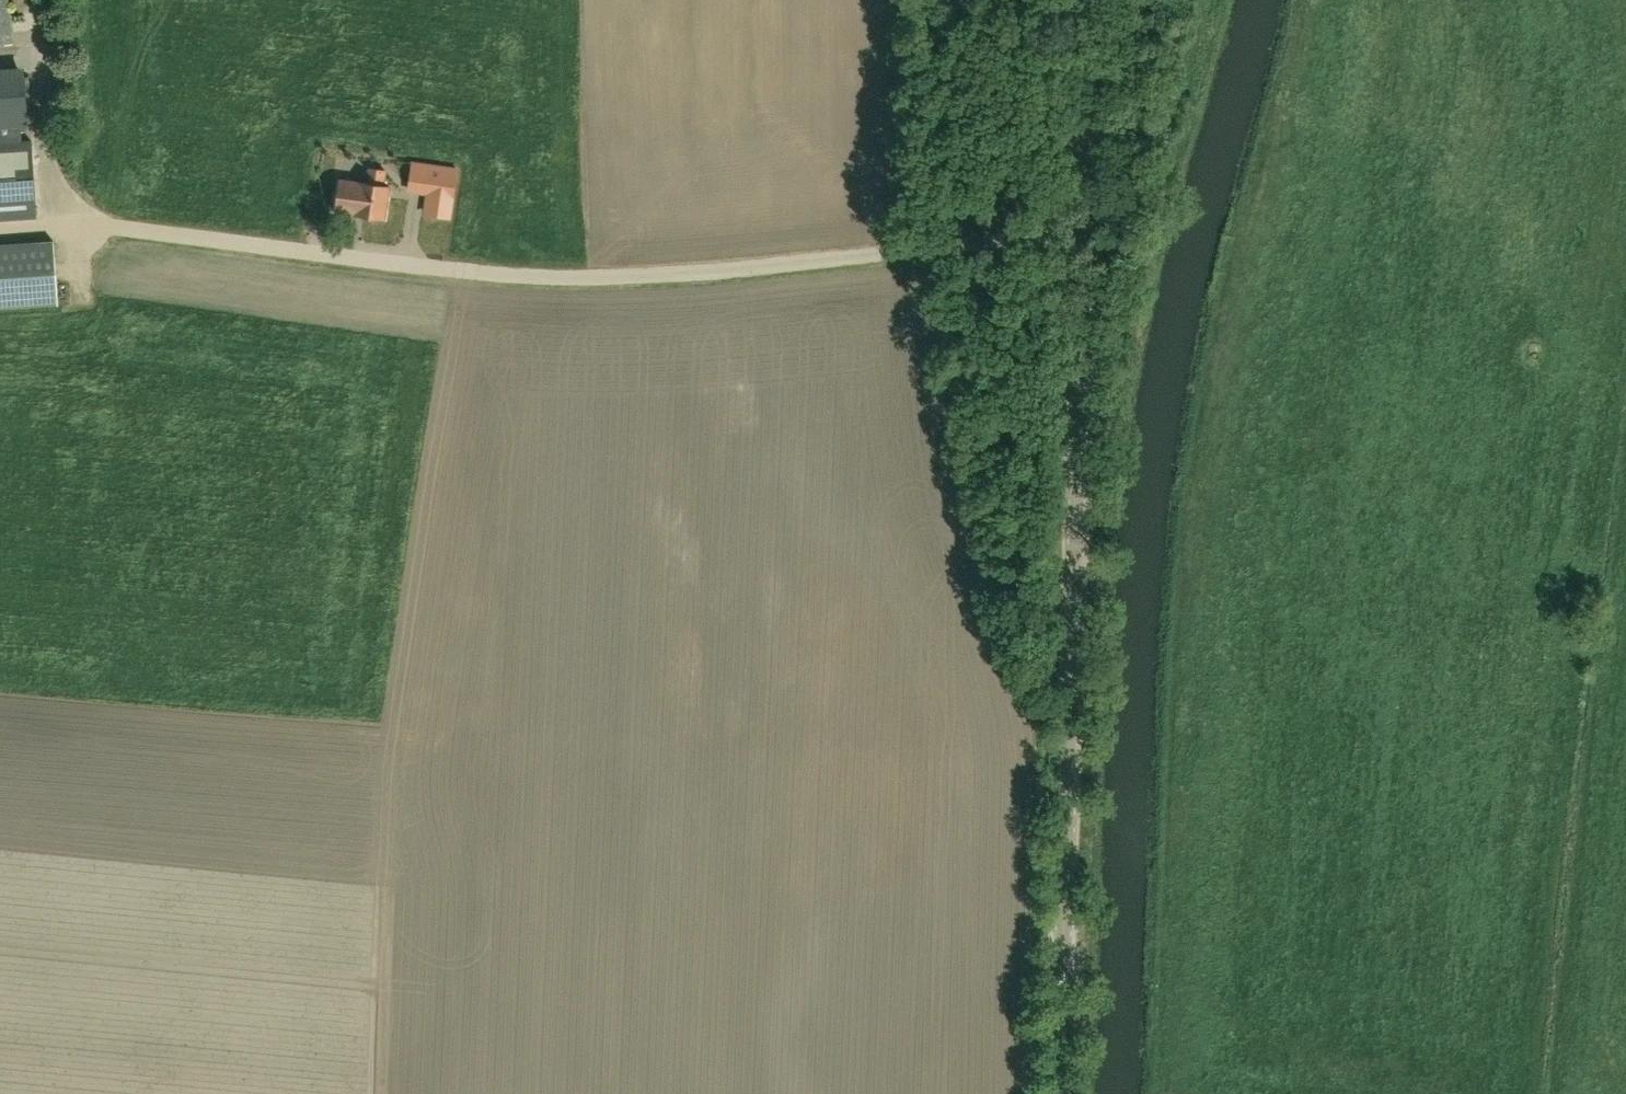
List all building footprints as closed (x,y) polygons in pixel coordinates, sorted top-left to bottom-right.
[(11,43),(7,0),(0,0),(0,44),(11,43)] [(36,216),(31,140),(22,141),(21,125),(27,124),(24,75),(0,77),(0,219),(36,216)] [(453,198),(458,171),(458,168),(410,162),(405,192),(424,194),(453,198)] [(370,168),(368,183),(340,179),(335,211),(354,214),(385,218),(389,186),(383,185),(385,170),(370,168)] [(59,303),(55,240),(0,244),(0,307),(59,303)] [(991,285),(989,274),(977,276),(979,287),(991,285)]
